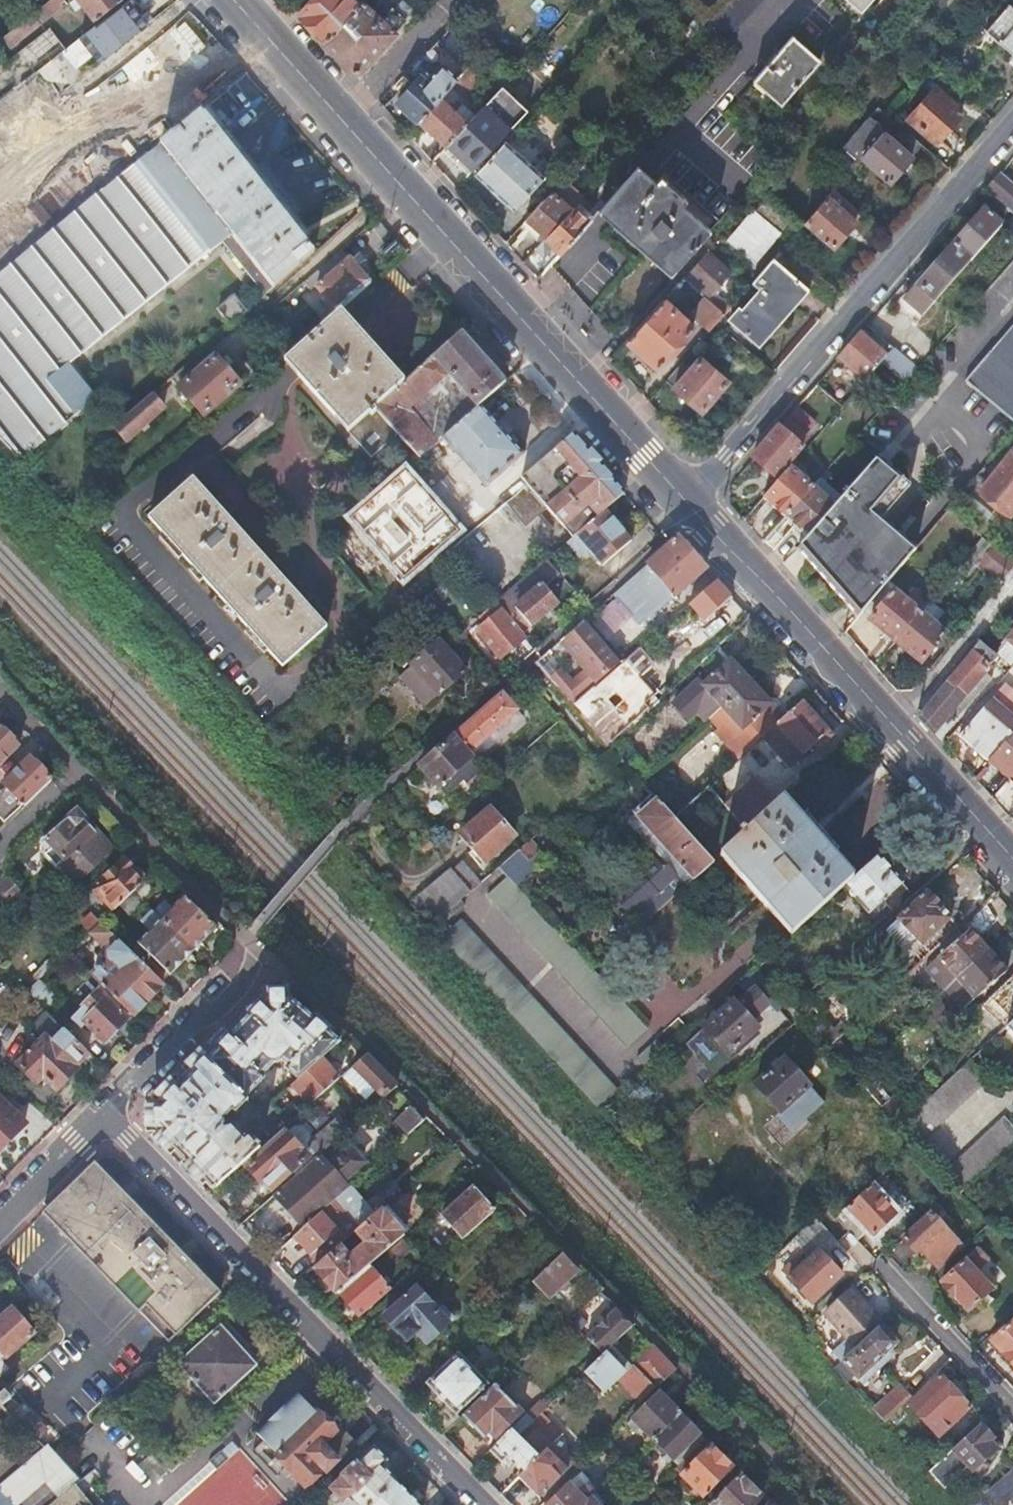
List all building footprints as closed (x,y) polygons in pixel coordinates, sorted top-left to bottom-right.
[(0,39),(0,45),(4,50),(58,9),(54,5),(59,0),(49,0),(0,39)] [(66,1),(70,6),(75,2),(90,20),(114,0),(67,0),(66,1)] [(300,12),(325,40),(359,4),(354,0),(311,0),(300,12)] [(359,4),(325,40),(348,66),(352,70),(361,70),(394,34),(394,32),(401,23),(400,22),(412,9),(402,0),(394,10),(388,10),(380,19),(361,2),(359,4)] [(729,37),(763,0),(730,0),(711,21),(729,37)] [(860,13),(872,0),(847,0),(860,13)] [(111,52),(145,24),(127,3),(93,29),(91,27),(63,49),(37,70),(46,81),(71,83),(74,81),(76,66),(104,44),(111,52)] [(1012,51),(1012,5),(1012,4),(989,31),(1012,51)] [(16,54),(31,74),(37,70),(63,49),(47,29),(16,54)] [(136,107),(170,79),(187,66),(161,34),(122,64),(146,91),(132,102),(136,107)] [(793,34),(755,80),(780,103),(820,59),(793,34)] [(170,79),(197,114),(226,91),(213,77),(231,61),(215,43),(187,66),(170,79)] [(444,62),(459,76),(465,69),(438,45),(426,59),(437,69),(444,62)] [(399,101),(419,120),(442,95),(451,85),(458,77),(459,76),(444,62),(437,69),(426,59),(415,70),(422,77),(399,101)] [(458,77),(451,85),(464,96),(480,77),(468,66),(465,69),(459,76),(458,77)] [(911,119),(936,143),(963,112),(938,88),(911,119)] [(442,95),(419,120),(448,146),(470,121),(442,95)] [(476,114),(503,139),(512,128),(485,104),(476,114)] [(842,147),(858,163),(864,157),(891,181),(924,145),(895,120),(878,107),(842,147)] [(16,463),(80,408),(91,398),(65,365),(217,242),(260,296),(309,253),(197,114),(121,174),(105,187),(0,272),(0,446),(16,463)] [(470,121),(448,146),(474,170),(476,168),(501,141),(503,139),(476,114),(470,121)] [(16,168),(33,190),(78,154),(88,146),(70,124),(16,168)] [(506,141),(544,177),(554,165),(517,130),(506,141)] [(501,141),(476,168),(480,172),(477,174),(515,209),(544,177),(506,141),(504,144),(501,141)] [(105,187),(121,174),(107,157),(92,170),(78,154),(33,190),(0,217),(0,272),(105,187)] [(600,208),(673,274),(675,271),(701,243),(712,229),(685,205),(690,199),(664,175),(659,180),(640,164),(600,208)] [(998,173),(983,191),(1010,215),(1012,211),(1012,186),(998,173)] [(566,176),(527,220),(547,237),(574,206),(585,194),(566,176)] [(855,221),(862,212),(835,188),(806,221),(835,247),(855,225),(855,221)] [(786,244),(799,229),(767,200),(756,213),(754,213),(732,237),(756,259),(777,236),(786,244)] [(574,206),(547,237),(562,250),(589,220),(574,206)] [(981,210),(950,246),(969,262),(1000,227),(981,210)] [(784,265),(808,286),(818,274),(785,245),(775,257),(784,265)] [(969,262),(950,246),(896,308),(914,324),(934,302),(961,271),(969,262)] [(338,251),(299,284),(308,294),(313,290),(332,312),(338,307),(366,284),(338,251)] [(708,252),(689,275),(712,295),(731,271),(708,252)] [(754,280),(763,288),(784,265),(775,257),(754,280)] [(760,345),(810,288),(808,286),(784,265),(763,288),(745,309),(740,308),(732,319),(760,345)] [(961,271),(934,302),(949,314),(974,284),(961,271)] [(664,297),(628,338),(659,365),(694,323),(664,297)] [(710,331),(717,322),(725,313),(706,297),(692,313),(710,331)] [(226,326),(242,312),(229,299),(215,311),(226,326)] [(366,454),(392,433),(371,410),(405,379),(338,307),(332,312),(279,357),(366,454)] [(964,383),(1012,424),(1012,326),(964,383)] [(886,357),(859,334),(837,360),(863,383),(871,374),(879,365),(886,357)] [(371,410),(392,433),(394,430),(388,423),(399,414),(443,376),(473,409),(476,406),(501,384),(456,335),(405,379),(371,410)] [(916,369),(893,348),(886,357),(879,365),(901,385),(916,369)] [(684,360),(668,378),(702,409),(728,380),(701,355),(691,366),(684,360)] [(235,385),(210,356),(175,389),(200,417),(235,385)] [(871,374),(863,383),(876,395),(884,386),(871,374)] [(147,396),(110,428),(122,443),(158,411),(147,396)] [(416,432),(429,447),(438,439),(467,414),(453,400),(416,432)] [(467,414),(438,439),(482,488),(519,455),(476,406),(473,409),(467,414)] [(802,438),(784,422),(751,459),(773,479),(800,448),(796,445),(802,438)] [(602,510),(621,495),(568,435),(516,479),(568,539),(572,536),(594,517),(602,510)] [(978,493),(1008,518),(1012,512),(1012,453),(978,493)] [(891,579),(915,551),(878,520),(906,487),(874,460),(872,464),(841,498),(833,507),(805,538),(797,547),(794,551),(857,620),(863,613),(891,579)] [(783,519),(811,487),(789,468),(761,500),(783,519)] [(322,623),(193,474),(147,514),(278,662),(322,623)] [(841,498),(818,479),(811,487),(833,507),(841,498)] [(833,507),(811,487),(783,519),(794,529),(805,538),(833,507)] [(628,541),(602,510),(594,517),(572,536),(587,552),(600,567),(628,541)] [(578,561),(587,552),(572,536),(568,539),(563,544),(578,561)] [(981,538),(967,554),(1001,584),(1012,569),(1012,566),(981,538)] [(675,539),(612,595),(640,627),(704,571),(675,539)] [(441,541),(435,547),(446,558),(451,553),(441,541)] [(435,547),(422,557),(437,573),(449,562),(446,558),(435,547)] [(559,577),(561,579),(568,572),(552,553),(545,559),(559,577)] [(362,607),(382,632),(399,618),(425,596),(429,592),(443,580),(437,573),(422,557),(362,607)] [(494,602),(500,609),(520,633),(556,603),(545,589),(559,577),(545,559),(494,602)] [(572,592),(583,605),(602,588),(591,574),(572,592)] [(898,586),(891,579),(863,613),(872,619),(893,593),(898,586)] [(429,592),(435,599),(448,587),(443,580),(429,592)] [(730,600),(715,583),(687,607),(702,624),(730,600)] [(918,614),(929,600),(913,587),(902,600),(918,614)] [(895,642),(918,614),(902,600),(893,593),(872,619),(870,621),(895,642)] [(918,614),(933,627),(944,613),(929,600),(918,614)] [(496,659),(523,636),(520,633),(500,609),(474,633),(496,659)] [(918,614),(895,642),(920,663),(944,636),(933,627),(918,614)] [(571,685),(560,695),(571,707),(619,666),(581,623),(560,641),(574,657),(579,653),(591,667),(571,685)] [(992,654),(1010,668),(1012,665),(1012,629),(992,654)] [(422,707),(430,701),(435,695),(437,696),(463,672),(436,641),(410,665),(412,667),(405,671),(397,678),(422,707)] [(942,684),(917,717),(939,741),(947,732),(956,721),(961,712),(955,707),(959,703),(964,707),(968,701),(963,697),(985,671),(980,667),(992,654),(978,643),(942,684)] [(708,720),(748,684),(741,676),(715,649),(696,666),(708,679),(699,687),(695,683),(670,706),(685,723),(694,715),(703,724),(706,721),(708,720)] [(638,651),(573,709),(603,742),(634,715),(656,694),(641,676),(647,667),(648,664),(648,662),(638,651)] [(544,656),(533,666),(560,695),(571,685),(544,656)] [(1010,668),(998,683),(1007,691),(1012,685),(1012,665),(1010,668)] [(746,671),(741,676),(748,684),(753,679),(746,671)] [(728,754),(735,762),(761,739),(764,736),(782,720),(748,684),(708,720),(717,729),(728,720),(739,731),(732,737),(738,744),(728,754)] [(500,694),(451,738),(467,755),(515,711),(500,694)] [(963,720),(955,733),(960,737),(990,702),(984,697),(963,720)] [(988,763),(1012,736),(1012,699),(1002,712),(990,702),(960,737),(988,763)] [(789,770),(813,748),(817,752),(831,739),(828,735),(829,734),(801,703),(782,720),(764,736),(761,739),(789,770)] [(22,745),(0,723),(0,766),(22,745)] [(1008,782),(1012,777),(1012,736),(988,763),(1008,782)] [(451,738),(417,768),(448,801),(482,772),(467,755),(451,738)] [(631,753),(621,762),(632,774),(642,765),(631,753)] [(32,755),(4,780),(27,804),(55,778),(32,755)] [(723,807),(745,832),(775,806),(765,794),(753,782),(723,807)] [(651,795),(630,814),(636,820),(679,867),(678,869),(679,870),(681,869),(686,875),(679,882),(684,888),(692,881),(712,863),(672,818),(657,802),(651,795)] [(719,855),(789,935),(840,888),(852,878),(782,799),(775,806),(745,832),(719,855)] [(459,834),(484,862),(512,837),(488,810),(459,834)] [(110,850),(73,811),(40,842),(47,849),(43,853),(57,866),(60,864),(77,881),(110,850)] [(636,820),(629,827),(669,871),(679,882),(686,875),(681,869),(679,870),(678,869),(679,867),(636,820)] [(424,839),(417,844),(424,852),(431,846),(424,839)] [(537,852),(528,842),(516,852),(526,863),(534,855),(537,852)] [(498,867),(504,873),(507,876),(509,878),(513,875),(520,883),(542,863),(534,855),(526,863),(516,852),(498,867)] [(879,902),(888,913),(909,894),(874,857),(852,878),(840,888),(864,914),(879,902)] [(126,858),(96,887),(116,908),(122,903),(135,890),(147,880),(126,858)] [(449,868),(410,901),(429,925),(479,883),(461,862),(452,871),(449,868)] [(613,901),(639,929),(660,910),(665,905),(676,895),(681,891),(683,889),(684,888),(679,882),(669,871),(665,874),(655,863),(613,901)] [(17,905),(29,894),(9,873),(0,881),(0,888),(17,905)] [(509,878),(507,876),(485,897),(623,1048),(645,1028),(593,970),(509,878)] [(147,880),(135,890),(146,901),(154,894),(154,887),(147,880)] [(135,890),(122,903),(133,914),(146,901),(135,890)] [(924,892),(881,931),(913,967),(956,928),(924,892)] [(186,895),(163,919),(193,950),(217,926),(186,895)] [(153,929),(133,951),(161,979),(168,972),(170,973),(193,950),(163,919),(154,910),(145,920),(146,923),(153,929)] [(459,919),(439,938),(452,954),(558,1069),(597,1111),(617,1092),(459,919)] [(94,974),(130,1012),(162,981),(161,979),(133,951),(102,920),(92,930),(110,949),(95,963),(100,968),(94,974)] [(924,968),(942,989),(984,950),(966,930),(924,968)] [(984,950),(942,989),(961,1009),(1003,971),(984,950)] [(752,969),(740,979),(749,989),(766,1008),(772,1016),(784,1005),(752,969)] [(664,972),(632,996),(657,1030),(690,1006),(664,972)] [(99,986),(70,1014),(80,1024),(85,1020),(104,1038),(127,1016),(99,986)] [(766,1008),(749,989),(732,1004),(729,1002),(683,1044),(709,1071),(754,1029),(749,1023),(766,1008)] [(249,1017),(232,1034),(228,1030),(213,1045),(217,1049),(207,1059),(245,1098),(264,1080),(261,1077),(273,1065),(283,1062),(289,1068),(287,1070),(298,1081),(323,1060),(341,1044),(330,1033),(333,1030),(319,1017),(315,1020),(289,997),(289,991),(269,991),(268,999),(264,1003),(260,999),(245,1014),(249,1017)] [(792,1014),(797,1019),(825,1049),(837,1038),(845,1031),(812,995),(792,1014)] [(979,1040),(984,1046),(1012,1020),(1012,1007),(979,1040)] [(34,1024),(46,1036),(19,1063),(31,1074),(38,1068),(57,1087),(78,1066),(74,1062),(87,1049),(49,1009),(34,1024)] [(634,1058),(643,1068),(686,1029),(677,1019),(634,1058)] [(984,1046),(1005,1030),(1012,1040),(1012,1020),(984,1046)] [(863,1066),(837,1038),(825,1049),(851,1077),(863,1066)] [(153,1108),(152,1129),(159,1129),(163,1134),(160,1137),(172,1150),(176,1146),(191,1163),(188,1166),(203,1182),(207,1178),(217,1188),(245,1164),(262,1149),(248,1135),(244,1139),(233,1128),(223,1128),(221,1125),(231,1115),(234,1117),(249,1102),(245,1098),(207,1059),(204,1055),(190,1070),(193,1073),(178,1088),(175,1085),(159,1100),(164,1105),(160,1109),(153,1108)] [(355,1067),(386,1099),(395,1092),(400,1087),(368,1055),(355,1067)] [(812,1091),(781,1059),(751,1088),(786,1126),(804,1108),(793,1096),(797,1092),(804,1099),(812,1091)] [(323,1060),(298,1081),(291,1087),(310,1107),(341,1080),(323,1060)] [(909,1115),(897,1126),(913,1144),(915,1146),(986,1080),(969,1061),(909,1115)] [(891,1096),(863,1066),(851,1077),(879,1108),(891,1096)] [(411,1109),(399,1121),(411,1134),(430,1117),(400,1087),(395,1092),(411,1109)] [(909,1115),(891,1096),(879,1108),(897,1126),(909,1115)] [(23,1121),(0,1097),(0,1145),(23,1121)] [(952,1187),(960,1195),(1012,1144),(1012,1131),(1001,1117),(941,1174),(952,1187)] [(309,1149),(318,1159),(321,1156),(349,1131),(341,1124),(338,1123),(314,1144),(309,1149)] [(290,1173),(296,1178),(318,1159),(309,1149),(314,1144),(314,1138),(302,1127),(297,1127),(286,1136),(307,1159),(290,1173)] [(249,1169),(263,1184),(266,1181),(273,1188),(290,1173),(307,1159),(286,1136),(266,1154),(249,1169)] [(296,1178),(277,1194),(307,1227),(337,1200),(349,1189),(343,1182),(367,1161),(356,1148),(332,1168),(321,1156),(318,1159),(296,1178)] [(266,1154),(262,1149),(245,1164),(249,1169),(266,1154)] [(42,1214),(167,1343),(220,1292),(94,1160),(42,1214)] [(866,1186),(844,1206),(865,1231),(870,1237),(894,1215),(866,1186)] [(473,1188),(443,1214),(466,1240),(496,1213),(473,1188)] [(307,1227),(297,1236),(319,1263),(340,1246),(356,1231),(361,1227),(337,1200),(307,1227)] [(832,1218),(846,1233),(855,1242),(865,1231),(844,1206),(832,1218)] [(319,1263),(314,1268),(337,1296),(341,1293),(371,1267),(406,1237),(382,1209),(361,1227),(356,1231),(376,1254),(359,1268),(340,1246),(319,1263)] [(957,1245),(929,1214),(901,1240),(912,1253),(918,1249),(935,1267),(957,1245)] [(814,1219),(792,1240),(809,1259),(816,1251),(831,1237),(814,1219)] [(404,1241),(388,1255),(396,1264),(411,1250),(404,1241)] [(988,1260),(975,1246),(939,1281),(966,1310),(989,1288),(975,1273),(988,1260)] [(816,1251),(809,1259),(798,1269),(791,1261),(779,1273),(808,1304),(839,1276),(816,1251)] [(563,1253),(533,1281),(550,1298),(579,1271),(563,1253)] [(371,1267),(341,1293),(360,1316),(391,1292),(371,1267)] [(419,1291),(388,1319),(399,1331),(410,1323),(428,1344),(455,1319),(444,1307),(438,1312),(419,1291)] [(831,1353),(839,1362),(841,1361),(879,1325),(876,1322),(877,1319),(850,1291),(824,1314),(847,1339),(831,1353)] [(617,1309),(588,1337),(606,1354),(606,1353),(634,1326),(617,1309)] [(0,1323),(0,1378),(10,1369),(3,1360),(35,1334),(27,1324),(33,1319),(24,1310),(19,1315),(15,1311),(0,1323)] [(990,1340),(1012,1365),(1012,1318),(990,1340)] [(227,1323),(181,1365),(213,1403),(254,1367),(232,1342),(239,1336),(227,1323)] [(879,1325),(841,1361),(857,1378),(877,1360),(882,1364),(893,1355),(888,1349),(895,1343),(892,1339),(894,1336),(886,1327),(883,1329),(879,1325)] [(653,1344),(634,1362),(636,1364),(659,1387),(678,1369),(653,1344)] [(427,1384),(447,1404),(429,1421),(442,1435),(459,1418),(456,1414),(488,1383),(459,1353),(427,1384)] [(587,1372),(607,1393),(626,1374),(606,1353),(606,1354),(587,1372)] [(882,1364),(877,1360),(857,1378),(862,1383),(882,1364)] [(629,1371),(652,1394),(659,1387),(636,1364),(629,1371)] [(939,1376),(908,1405),(937,1437),(967,1408),(939,1376)] [(495,1383),(462,1415),(487,1440),(491,1436),(496,1440),(523,1413),(495,1383)] [(899,1386),(872,1411),(883,1424),(910,1398),(899,1386)] [(660,1391),(634,1417),(656,1439),(682,1413),(660,1391)] [(303,1399),(262,1439),(293,1471),(291,1474),(305,1489),(324,1471),(328,1474),(358,1445),(346,1432),(340,1438),(303,1399)] [(551,1408),(543,1400),(529,1414),(537,1421),(544,1415),(551,1408)] [(17,1424),(36,1437),(45,1424),(26,1411),(17,1424)] [(682,1413),(656,1439),(675,1459),(678,1456),(684,1461),(707,1438),(682,1413)] [(514,1428),(491,1451),(503,1463),(507,1458),(523,1473),(541,1455),(523,1436),(537,1421),(529,1414),(514,1428)] [(537,1421),(523,1436),(541,1455),(523,1473),(519,1477),(540,1498),(568,1470),(548,1450),(563,1434),(544,1415),(537,1421)] [(979,1425),(951,1450),(971,1471),(995,1450),(988,1443),(991,1440),(979,1425)] [(684,1461),(678,1467),(707,1497),(737,1467),(707,1438),(684,1461)] [(326,1483),(346,1504),(349,1501),(353,1504),(372,1504),(396,1482),(382,1468),(388,1461),(375,1448),(374,1450),(367,1443),(326,1483)] [(44,1446),(33,1456),(0,1484),(0,1504),(19,1504),(48,1481),(60,1494),(61,1496),(81,1479),(60,1458),(46,1445),(44,1446)] [(202,1473),(183,1494),(171,1504),(272,1504),(274,1503),(235,1462),(212,1484),(202,1473)] [(1010,1471),(993,1487),(1003,1497),(1012,1487),(1012,1474),(1010,1471)] [(714,1504),(715,1504),(758,1504),(764,1499),(765,1498),(743,1475),(714,1504)] [(372,1504),(419,1504),(396,1482),(372,1504)] [(548,1504),(588,1504),(594,1499),(598,1495),(587,1484),(579,1493),(570,1483),(548,1504)]
